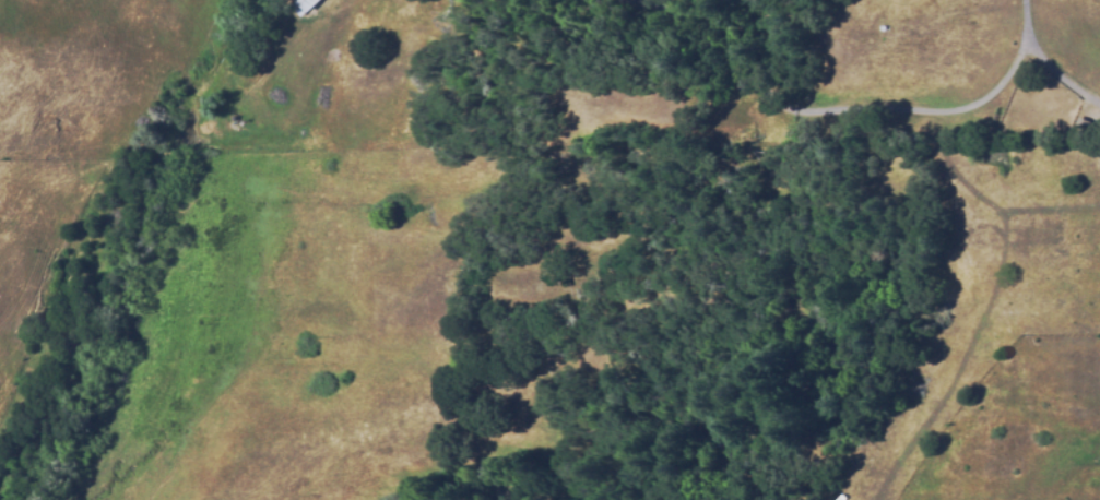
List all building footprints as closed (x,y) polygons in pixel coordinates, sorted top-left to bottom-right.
[(287,7),(300,19),(317,0),(293,0),(287,7)]
